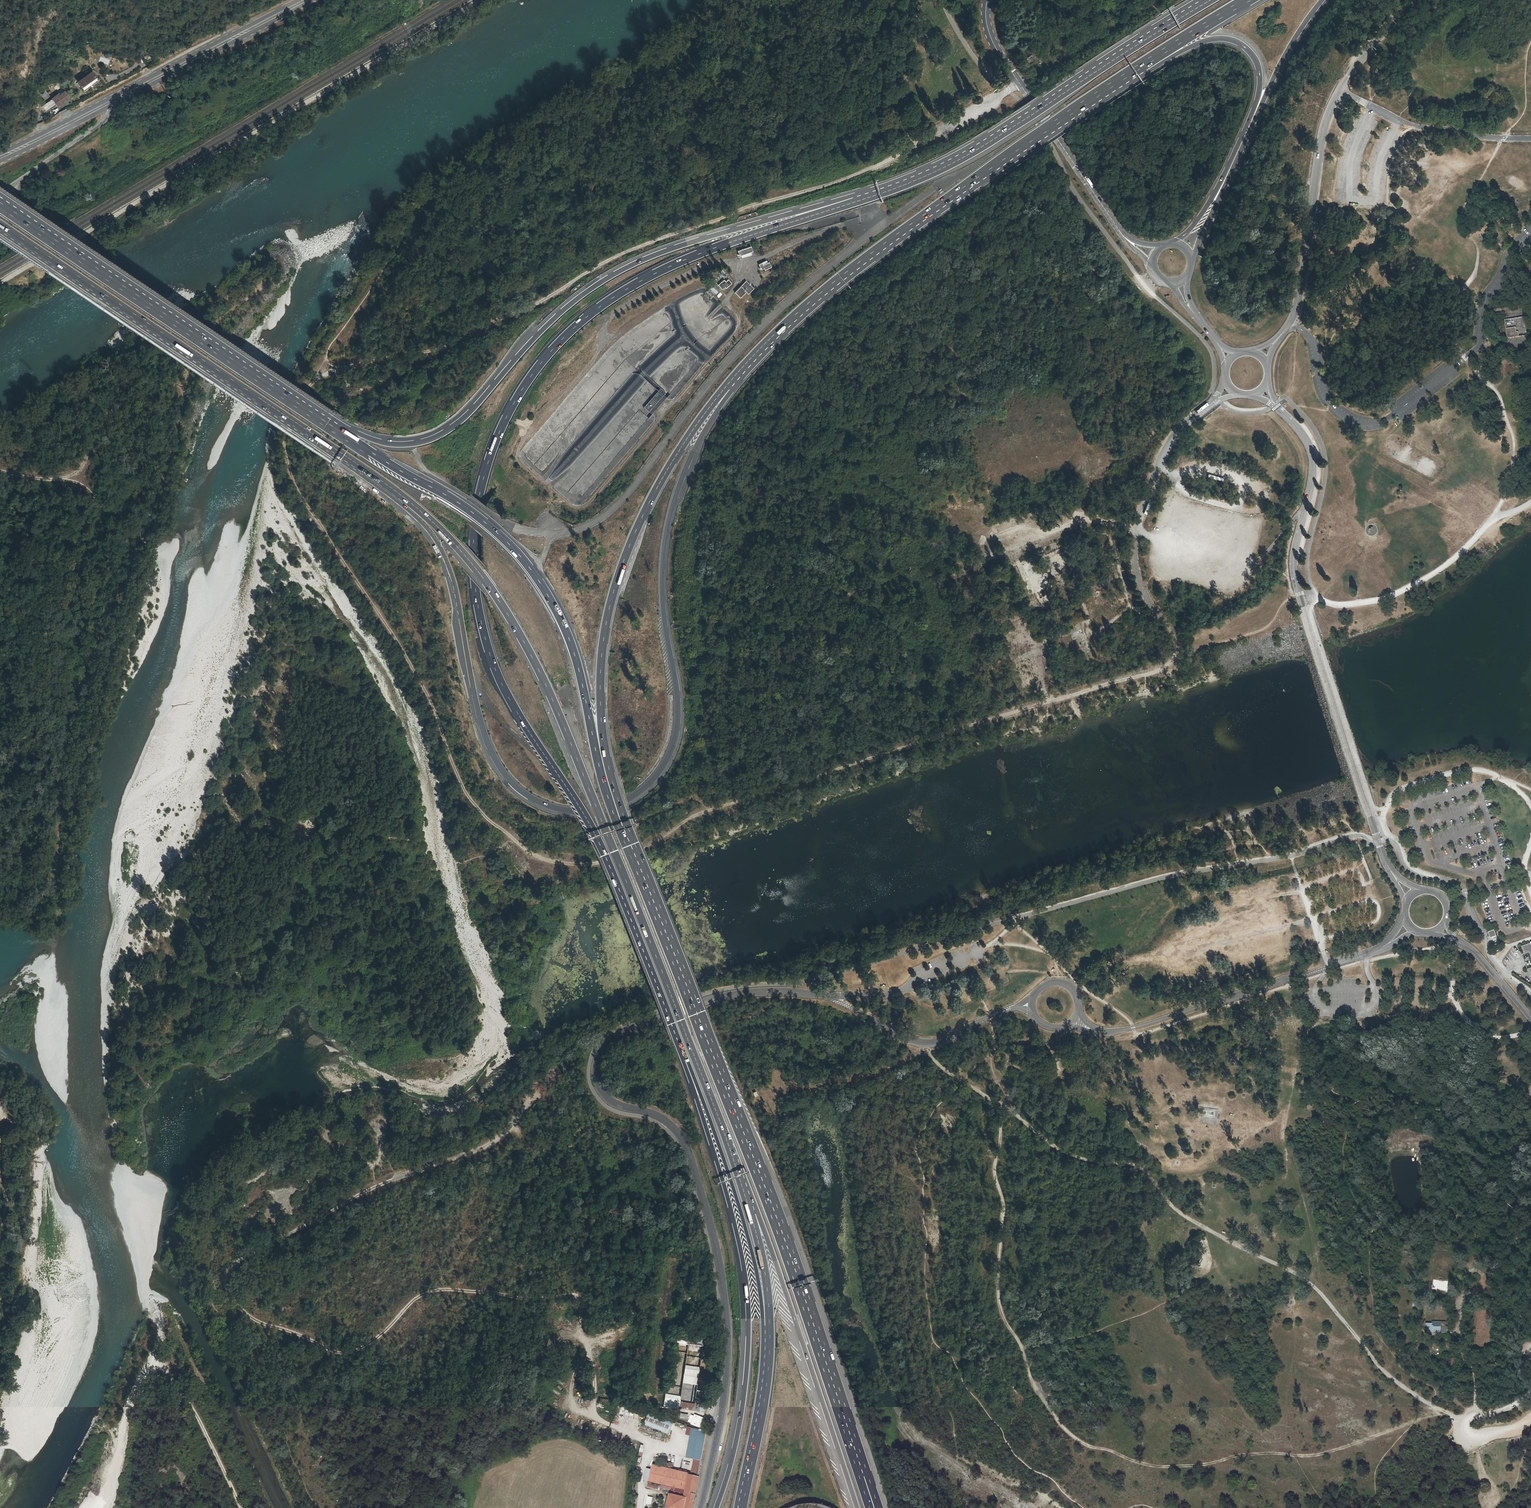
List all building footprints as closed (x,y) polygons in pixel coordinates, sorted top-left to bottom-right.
[(99,81),(92,72),(78,81),(84,91),(99,81)] [(64,90),(42,106),(47,112),(56,104),(57,106),(69,97),(64,90)] [(750,246),(737,250),(739,255),(752,251),(750,246)] [(766,260),(758,264),(761,270),(764,268),(765,270),(772,267),(769,262),(767,263),(766,260)] [(723,279),(718,285),(721,289),(724,286),(725,288),(731,283),(728,279),(725,282),(723,279)] [(746,281),(734,293),(740,298),(746,292),(748,294),(754,289),(746,281)] [(712,286),(708,290),(715,296),(719,291),(712,286)] [(1516,328),(1506,330),(1508,339),(1519,338),(1518,333),(1517,333),(1516,328)] [(961,576),(963,582),(979,577),(977,570),(961,576)] [(1092,646),(1082,653),(1084,655),(1094,648),(1092,646)] [(1077,647),(1070,650),(1073,656),(1080,653),(1077,647)] [(1031,674),(1023,675),(1025,687),(1033,685),(1031,674)] [(1521,893),(1516,895),(1518,904),(1524,902),(1521,893)] [(1522,946),(1524,954),(1530,952),(1530,956),(1530,943),(1522,946)] [(1216,1108),(1203,1106),(1202,1117),(1214,1118),(1216,1108)] [(1432,1321),(1432,1323),(1426,1323),(1426,1327),(1427,1327),(1427,1333),(1448,1333),(1448,1326),(1441,1326),(1441,1321),(1432,1321)] [(700,1368),(685,1366),(682,1382),(697,1385),(700,1368)] [(1047,1377),(1039,1380),(1044,1392),(1052,1389),(1047,1377)] [(697,1385),(682,1382),(680,1397),(679,1403),(694,1405),(694,1403),(697,1385)] [(665,1394),(663,1407),(678,1409),(678,1407),(700,1411),(701,1404),(694,1403),(694,1405),(679,1403),(680,1397),(665,1394)] [(649,1412),(644,1425),(669,1434),(674,1421),(649,1412)] [(697,1416),(694,1415),(694,1416),(692,1424),(702,1427),(703,1424),(696,1422),(697,1416)] [(705,1418),(697,1416),(696,1422),(703,1424),(705,1418)] [(692,1428),(686,1458),(694,1459),(691,1474),(689,1474),(689,1473),(653,1464),(649,1481),(649,1482),(662,1485),(661,1487),(671,1489),(668,1502),(664,1501),(662,1507),(693,1507),(698,1476),(701,1460),(706,1431),(699,1429),(692,1428)]
